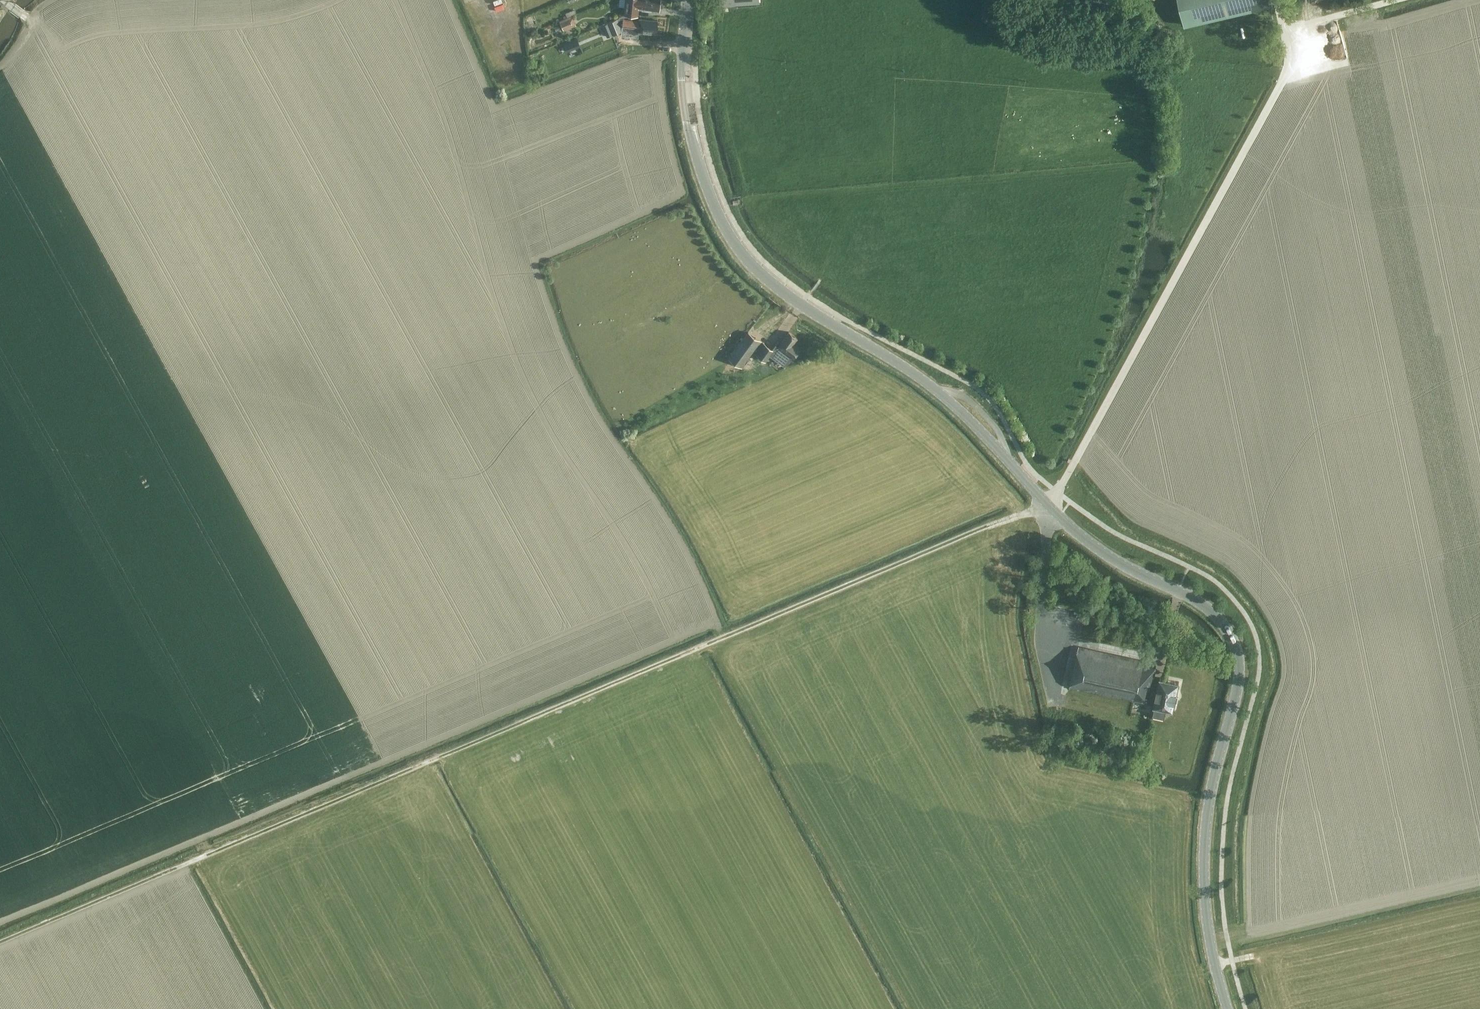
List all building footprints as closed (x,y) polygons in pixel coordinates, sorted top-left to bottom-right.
[(623,13),(637,15),(638,7),(642,7),(641,8),(651,10),(651,8),(658,9),(659,0),(625,0),(623,13)] [(1185,24),(1272,2),(1271,0),(1178,0),(1185,24)] [(576,25),(572,15),(559,20),(563,30),(576,25)] [(638,21),(623,19),(623,15),(602,25),(607,37),(622,31),(621,29),(625,29),(625,27),(636,28),(636,30),(656,32),(657,20),(638,18),(638,21)] [(566,49),(578,46),(576,38),(563,41),(566,49)] [(761,341),(748,331),(728,358),(742,368),(761,341)] [(793,345),(798,338),(789,331),(780,343),(778,341),(772,349),(774,350),(769,355),(785,367),(792,357),(794,358),(800,350),(793,345)] [(762,342),(754,353),(756,354),(755,356),(762,361),(763,360),(765,361),(774,350),(762,342)] [(1176,698),(1177,690),(1175,690),(1177,679),(1159,675),(1158,683),(1152,682),(1155,666),(1148,664),(1148,662),(1077,646),(1068,686),(1134,699),(1134,698),(1152,702),(1152,705),(1154,705),(1153,713),(1163,715),(1165,707),(1171,708),(1173,697),(1176,698)]
